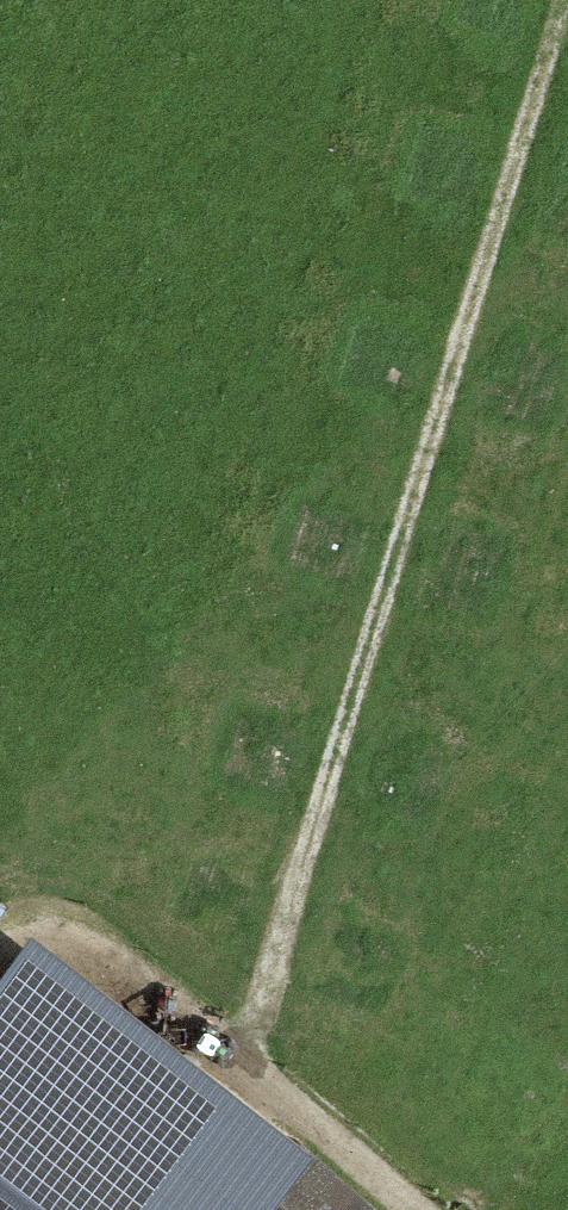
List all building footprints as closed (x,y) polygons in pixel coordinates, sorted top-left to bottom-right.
[(37,933),(0,979),(0,1209),(381,1209),(37,933)]
